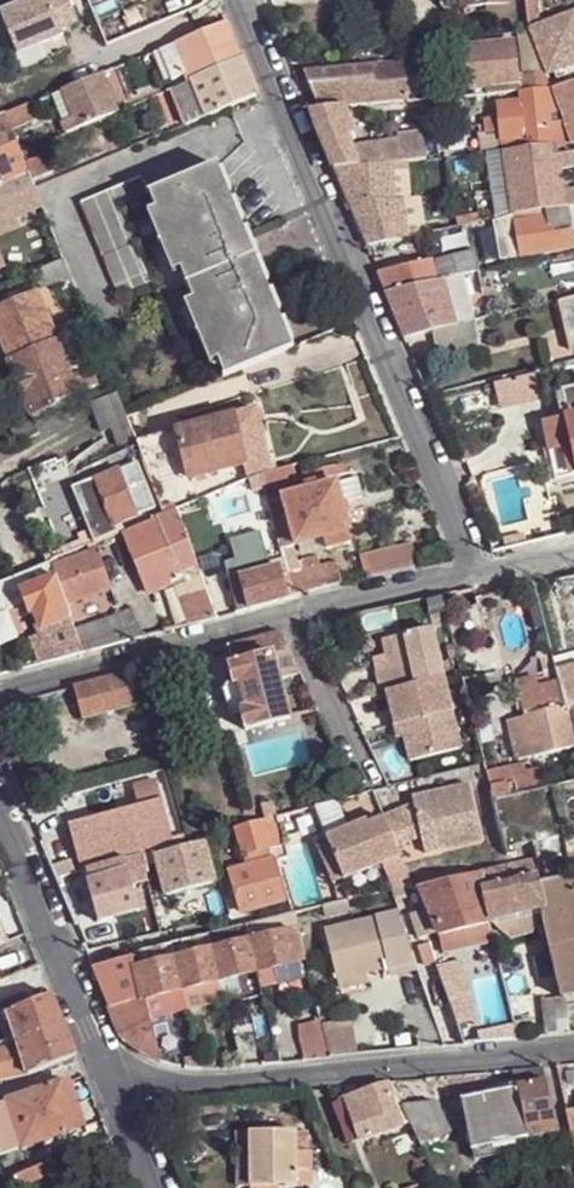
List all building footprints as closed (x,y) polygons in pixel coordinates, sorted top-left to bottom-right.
[(64,35),(53,0),(15,0),(0,5),(0,13),(12,52),(64,35)] [(461,8),(460,0),(444,0),(445,9),(461,8)] [(509,4),(485,6),(486,22),(510,20),(509,4)] [(569,10),(525,29),(526,30),(545,73),(573,60),(573,21),(569,10)] [(227,23),(175,44),(192,82),(243,60),(227,23)] [(526,30),(516,32),(521,75),(534,73),(536,89),(549,88),(545,73),(526,30)] [(465,47),(470,89),(485,87),(486,95),(518,91),(516,84),(515,75),(511,42),(465,47)] [(157,52),(173,90),(192,82),(175,44),(157,52)] [(257,95),(243,60),(192,82),(206,116),(237,103),(257,95)] [(405,63),(303,74),(319,112),(335,109),(348,109),(408,102),(405,63)] [(521,75),(515,75),(516,84),(518,91),(520,91),(536,89),(534,73),(521,75)] [(73,118),(77,130),(116,113),(101,76),(63,92),(73,118)] [(556,106),(573,101),(573,81),(549,88),(556,106)] [(206,116),(192,82),(173,90),(171,91),(185,125),(206,116)] [(498,134),(498,152),(501,151),(551,146),(570,144),(556,106),(549,88),(536,89),(520,91),(520,103),(497,105),(497,119),(498,134)] [(73,118),(63,92),(53,96),(63,122),(73,118)] [(573,143),(573,101),(556,106),(570,144),(573,143)] [(33,105),(4,117),(10,132),(38,119),(33,105)] [(309,113),(333,170),(388,164),(403,162),(423,160),(420,134),(395,138),(395,143),(347,151),(344,137),(335,109),(319,112),(309,113)] [(335,109),(344,137),(355,134),(348,109),(335,109)] [(0,119),(0,177),(9,199),(34,188),(30,179),(22,160),(20,154),(10,132),(4,117),(0,119)] [(77,130),(73,118),(63,122),(60,123),(64,135),(77,130)] [(498,134),(497,119),(483,120),(484,135),(498,134)] [(481,136),(482,154),(485,153),(498,152),(498,134),(484,135),(481,136)] [(513,215),(573,207),(573,191),(562,194),(559,170),(573,167),(573,155),(573,152),(551,154),(551,146),(501,151),(513,215)] [(22,160),(30,179),(52,169),(45,151),(22,160)] [(498,152),(485,153),(495,208),(496,219),(511,216),(513,215),(501,151),(498,152)] [(399,199),(405,238),(423,234),(418,196),(408,197),(403,162),(388,164),(392,200),(399,199)] [(365,246),(405,238),(399,199),(392,200),(388,164),(333,170),(365,246)] [(293,348),(217,165),(150,193),(147,194),(222,377),(293,348)] [(148,282),(118,207),(147,194),(150,193),(142,176),(80,202),(117,295),(148,282)] [(5,201),(9,199),(0,177),(0,203),(5,201)] [(9,199),(5,201),(9,210),(37,198),(34,188),(9,199)] [(1,223),(12,218),(9,210),(5,201),(0,203),(0,224),(1,223)] [(570,247),(562,221),(573,218),(573,207),(513,215),(511,216),(516,257),(570,247)] [(457,227),(481,222),(480,211),(456,216),(457,227)] [(496,219),(501,260),(516,257),(511,216),(496,219)] [(501,260),(496,219),(478,229),(484,257),(501,260)] [(377,275),(384,294),(440,282),(457,278),(471,275),(470,254),(431,263),(431,262),(377,275)] [(62,261),(33,272),(40,289),(68,278),(62,261)] [(457,278),(440,282),(456,327),(474,322),(457,278)] [(384,294),(404,339),(433,332),(456,327),(440,282),(384,294)] [(8,360),(55,339),(34,292),(0,307),(0,342),(8,360)] [(569,299),(560,301),(572,350),(573,350),(573,297),(569,299)] [(479,348),(474,324),(456,327),(433,332),(439,358),(479,348)] [(8,360),(30,412),(63,398),(77,392),(76,389),(69,372),(75,369),(70,358),(64,361),(55,339),(8,360)] [(75,369),(85,365),(81,353),(70,358),(75,369)] [(76,389),(93,382),(85,365),(75,369),(69,372),(76,389)] [(565,418),(573,416),(573,389),(560,392),(565,418)] [(565,418),(560,392),(554,395),(560,419),(565,418)] [(115,446),(136,438),(126,417),(117,395),(86,402),(99,432),(108,427),(115,446)] [(30,412),(32,419),(36,417),(38,417),(65,404),(63,398),(30,412)] [(267,458),(256,410),(232,416),(245,464),(267,458)] [(232,416),(177,430),(184,461),(189,479),(243,465),(245,464),(232,416)] [(565,418),(573,457),(573,416),(565,418)] [(11,432),(16,444),(38,433),(36,417),(32,419),(11,432)] [(573,475),(573,457),(565,418),(560,419),(542,424),(555,480),(573,475)] [(177,430),(136,440),(138,444),(137,446),(146,471),(184,461),(177,430)] [(271,471),(267,458),(245,464),(243,465),(246,477),(271,471)] [(136,463),(96,480),(114,526),(154,509),(136,463)] [(294,481),(290,467),(259,474),(262,488),(294,481)] [(306,494),(271,504),(285,550),(322,539),(325,550),(350,543),(340,503),(335,486),(339,485),(334,469),(305,476),(307,486),(304,486),(306,494)] [(72,487),(94,544),(108,538),(117,534),(114,526),(96,480),(96,477),(72,487)] [(339,485),(335,486),(340,503),(360,497),(355,481),(339,485)] [(176,571),(195,564),(175,509),(164,514),(149,521),(151,525),(124,537),(144,586),(176,571)] [(88,547),(47,564),(55,584),(60,598),(64,607),(109,588),(92,545),(88,547)] [(373,579),(419,569),(414,549),(369,559),(373,579)] [(297,597),(342,587),(336,565),(319,569),(317,560),(301,564),(303,573),(292,575),(297,597)] [(15,577),(31,615),(37,612),(47,635),(40,637),(27,643),(33,659),(37,657),(40,666),(57,662),(84,654),(76,635),(64,607),(60,598),(55,584),(47,564),(36,569),(15,577)] [(184,595),(204,588),(198,572),(195,564),(176,571),(184,595)] [(301,564),(285,567),(287,574),(288,576),(292,575),(303,573),(301,564)] [(248,610),(286,600),(279,576),(278,569),(240,579),(240,581),(248,610)] [(287,574),(279,576),(286,600),(294,597),(288,576),(287,574)] [(240,581),(232,583),(239,613),(248,610),(240,581)] [(194,625),(215,620),(205,590),(204,588),(184,595),(194,625)] [(477,602),(459,607),(466,637),(483,634),(477,602)] [(136,611),(84,631),(93,652),(147,637),(136,611)] [(31,615),(40,637),(47,635),(37,612),(31,615)] [(0,616),(0,645),(15,639),(6,614),(0,616)] [(460,749),(430,630),(381,642),(385,658),(388,671),(381,674),(377,675),(380,692),(386,690),(387,692),(383,693),(392,727),(399,726),(402,738),(408,762),(460,749)] [(84,631),(76,635),(84,654),(93,652),(84,631)] [(290,718),(273,654),(288,651),(278,631),(226,646),(231,663),(228,664),(232,682),(226,684),(222,691),(227,709),(234,713),(240,712),(245,730),(290,718)] [(388,671),(385,658),(377,660),(381,674),(388,671)] [(573,679),(573,666),(556,670),(559,683),(573,679)] [(136,702),(128,671),(73,686),(81,717),(136,702)] [(520,692),(537,688),(534,678),(518,681),(520,692)] [(559,683),(566,712),(573,709),(573,679),(559,683)] [(517,759),(534,754),(534,756),(573,747),(573,742),(566,712),(559,683),(537,688),(520,692),(525,714),(525,716),(509,720),(517,759)] [(566,712),(573,742),(573,709),(566,712)] [(399,726),(392,727),(395,739),(402,738),(399,726)] [(516,770),(489,776),(491,785),(513,780),(518,778),(518,776),(516,770)] [(542,786),(538,772),(518,776),(518,778),(513,780),(516,793),(542,786)] [(68,825),(80,869),(173,843),(156,780),(132,786),(138,806),(68,825)] [(494,797),(516,793),(513,780),(491,785),(493,792),(494,797)] [(471,784),(412,799),(414,805),(423,839),(442,833),(446,849),(485,839),(471,784)] [(423,839),(414,805),(402,810),(416,842),(423,839)] [(374,821),(331,834),(333,838),(345,877),(403,859),(401,851),(416,842),(402,810),(385,818),(387,822),(375,825),(374,821)] [(275,816),(262,820),(271,847),(283,844),(275,816)] [(262,820),(236,828),(243,854),(271,847),(262,820)] [(206,836),(211,855),(224,851),(218,832),(206,836)] [(446,849),(442,833),(423,839),(427,853),(446,849)] [(345,877),(333,838),(323,841),(334,880),(345,877)] [(214,883),(203,842),(156,855),(167,896),(214,883)] [(97,921),(138,910),(124,858),(105,863),(108,874),(85,881),(89,896),(83,898),(85,908),(92,907),(97,921)] [(283,901),(272,859),(231,871),(242,912),(283,901)] [(535,859),(479,874),(482,891),(538,875),(535,859)] [(442,954),(493,942),(489,923),(482,891),(479,874),(419,888),(429,913),(419,917),(426,937),(437,933),(438,935),(442,954)] [(544,910),(539,883),(540,883),(538,875),(482,891),(489,923),(492,923),(526,914),(544,910)] [(573,999),(573,876),(571,877),(540,883),(539,883),(544,910),(550,941),(562,998),(563,1000),(564,1000),(573,999)] [(334,888),(337,902),(347,899),(348,899),(345,885),(334,888)] [(396,886),(391,888),(394,901),(407,897),(403,888),(396,886)] [(337,902),(322,905),(325,916),(350,909),(347,899),(337,902)] [(544,910),(492,923),(510,939),(531,934),(544,910)] [(284,914),(242,926),(255,972),(270,968),(296,962),(304,959),(294,913),(291,913),(290,913),(284,914)] [(399,913),(325,932),(338,982),(366,975),(416,962),(399,913)] [(231,928),(206,935),(210,949),(246,941),(242,926),(231,928)] [(180,991),(185,1008),(222,998),(218,982),(210,949),(206,935),(169,943),(173,959),(180,991)] [(218,981),(255,972),(246,941),(210,949),(218,981)] [(417,946),(423,967),(434,963),(427,942),(417,946)] [(169,943),(131,953),(132,957),(134,969),(143,1001),(148,1017),(185,1008),(180,991),(173,959),(169,943)] [(92,967),(118,1030),(124,1038),(140,1053),(160,1065),(160,1061),(153,1035),(148,1017),(143,1001),(134,969),(132,957),(92,967)] [(304,959),(296,962),(300,978),(308,976),(305,960),(304,959)] [(274,985),(270,968),(255,972),(260,989),(274,985)] [(255,972),(218,981),(222,998),(260,989),(255,972)] [(368,982),(366,975),(338,982),(339,988),(368,982)] [(50,995),(8,1012),(21,1043),(0,1046),(0,1080),(29,1073),(29,1076),(76,1057),(64,1025),(50,995)] [(550,1034),(571,1032),(564,1000),(563,1000),(562,998),(544,1002),(550,1034)] [(307,1061),(328,1059),(321,1028),(319,1023),(299,1028),(307,1061)] [(355,1056),(352,1041),(350,1023),(321,1028),(328,1059),(355,1056)] [(153,1035),(160,1061),(176,1058),(168,1030),(153,1035)] [(213,1056),(197,1060),(200,1071),(212,1071),(217,1070),(213,1056)] [(518,1087),(518,1089),(525,1125),(528,1138),(527,1139),(556,1133),(553,1119),(545,1080),(543,1068),(514,1071),(517,1086),(518,1087)] [(69,1080),(61,1082),(78,1131),(85,1129),(69,1080)] [(20,1150),(21,1150),(78,1131),(61,1082),(4,1101),(4,1103),(0,1104),(0,1157),(20,1150)] [(385,1083),(345,1099),(360,1140),(400,1125),(385,1083)] [(462,1100),(470,1136),(472,1150),(516,1141),(527,1139),(528,1138),(525,1125),(518,1089),(462,1100)] [(360,1140),(345,1099),(332,1102),(347,1142),(360,1140)] [(436,1100),(403,1106),(420,1145),(452,1130),(436,1100)] [(294,1129),(236,1128),(236,1184),(248,1184),(275,1184),(294,1184),(294,1129)] [(317,1128),(294,1129),(294,1184),(316,1184),(317,1128)] [(562,1161),(545,1165),(549,1182),(565,1178),(562,1161)]
